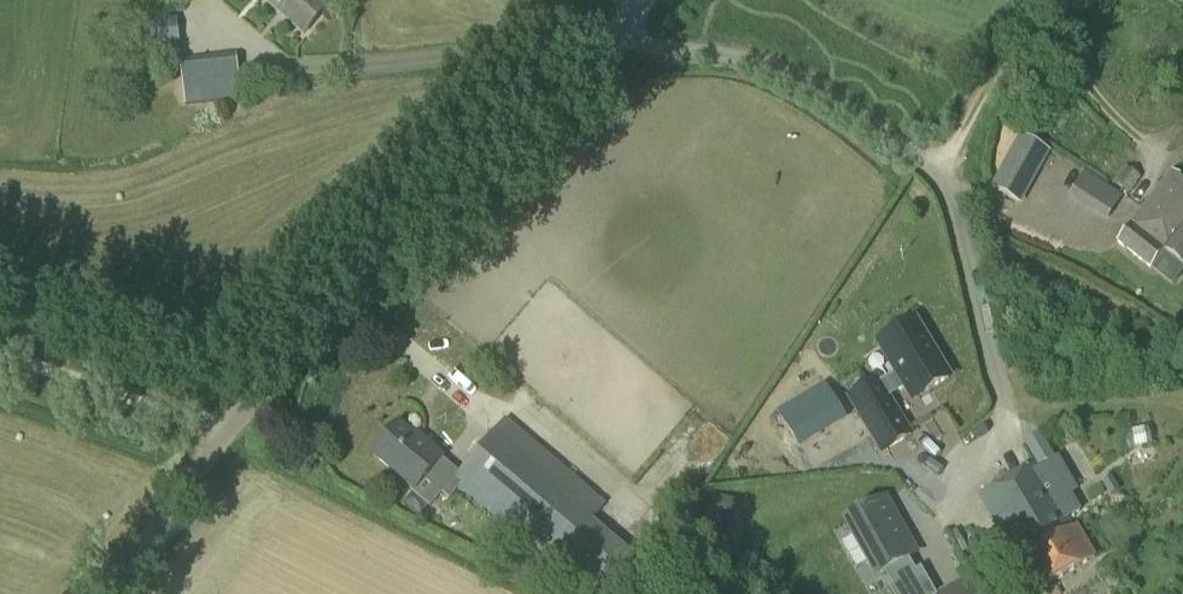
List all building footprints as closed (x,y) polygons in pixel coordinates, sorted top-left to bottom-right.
[(265,1),(305,35),(317,20),(316,19),(329,5),(324,0),(265,0),(265,1)] [(182,43),(179,19),(149,22),(152,46),(182,43)] [(187,106),(240,102),(236,54),(183,59),(187,106)] [(1019,201),(1047,151),(1022,136),(993,187),(1019,201)] [(1129,194),(1140,179),(1123,167),(1113,183),(1129,194)] [(1172,172),(1143,208),(1132,222),(1134,224),(1120,243),(1151,267),(1164,250),(1182,265),(1182,181),(1172,172)] [(1106,222),(1122,197),(1109,188),(1092,213),(1106,222)] [(880,343),(898,373),(881,382),(880,381),(849,399),(880,453),(912,435),(889,398),(907,388),(913,399),(949,377),(915,322),(880,343)] [(507,421),(458,478),(440,462),(444,457),(425,440),(423,442),(401,424),(375,455),(416,490),(427,478),(449,497),(457,489),(553,571),(560,563),(596,593),(609,593),(638,560),(593,522),(606,506),(507,421)] [(698,421),(662,475),(678,485),(713,431),(698,421)] [(1090,464),(1076,441),(1062,450),(1060,448),(981,496),(1020,560),(1016,563),(1035,593),(1095,558),(1076,527),(1075,528),(1050,489),(1090,464)] [(1112,477),(1101,483),(1110,497),(1120,490),(1112,477)] [(712,496),(707,521),(723,524),(733,526),(738,502),(712,496)] [(910,560),(920,555),(887,496),(844,520),(877,579),(885,574),(891,586),(888,588),(891,593),(937,593),(921,567),(916,570),(910,560)] [(948,588),(951,593),(979,593),(968,577),(948,588)]
